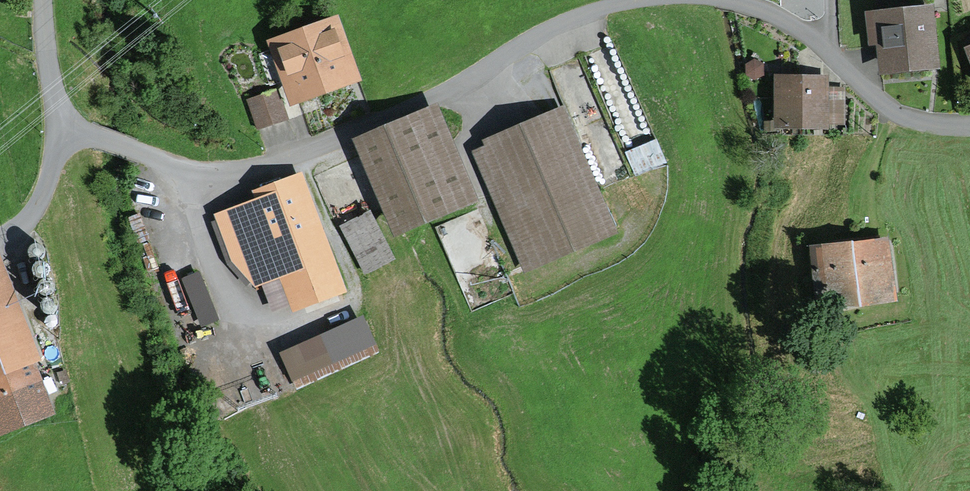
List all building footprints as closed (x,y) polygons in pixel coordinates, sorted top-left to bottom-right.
[(933,5),(910,8),(909,0),(878,0),(879,12),(864,13),(868,49),(875,48),(879,77),(941,70),(933,5)] [(266,42),(269,51),(258,54),(270,87),(280,83),(289,109),(362,83),(338,17),(266,42)] [(745,65),(746,76),(754,81),(764,75),(764,64),(755,59),(745,65)] [(829,130),(829,126),(845,126),(844,88),(829,88),(828,75),(773,77),(774,131),(829,130)] [(257,132),(289,120),(277,89),(245,101),(251,117),(257,132)] [(394,241),(479,205),(437,105),(352,142),(394,241)] [(483,147),(471,152),(523,275),(618,235),(563,107),(481,142),(483,147)] [(250,284),(255,288),(261,286),(272,314),(288,308),(290,313),(346,292),(302,173),(251,192),(255,200),(214,215),(216,221),(210,223),(226,267),(247,287),(250,284)] [(395,261),(369,211),(339,226),(364,276),(395,261)] [(816,313),(897,304),(889,238),(809,248),(816,313)] [(44,258),(45,255),(44,252),(42,249),(39,247),(36,246),(33,247),(30,249),(28,252),(28,255),(28,258),(30,261),(33,263),(36,264),(39,263),(42,261),(44,258)] [(56,417),(36,366),(41,363),(0,257),(0,438),(56,417)] [(48,276),(48,273),(48,270),(46,268),(43,266),(40,265),(37,266),(35,268),(33,270),(32,273),(33,276),(35,279),(37,281),(40,281),(43,281),(46,279),(48,276)] [(199,272),(180,280),(200,328),(219,320),(199,272)] [(54,294),(54,291),(54,288),(52,285),(49,283),(46,283),(42,283),(40,285),(38,288),(37,291),(38,295),(40,297),(43,299),(46,300),(49,299),(52,297),(54,294)] [(56,312),(56,309),(56,306),(54,303),(51,301),(48,301),(45,301),(42,303),(40,306),(40,309),(40,312),(42,315),(45,317),(48,317),(51,317),(54,315),(56,312)] [(380,353),(363,316),(319,336),(331,362),(291,380),(296,391),(380,353)]
